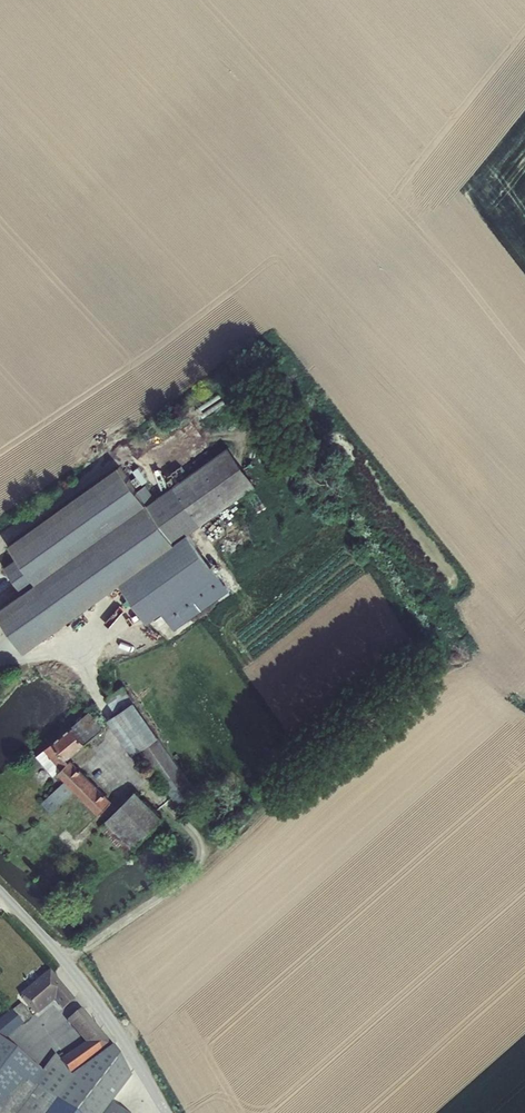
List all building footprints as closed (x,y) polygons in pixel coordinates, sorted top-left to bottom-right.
[(146,492),(128,467),(18,545),(27,557),(13,567),(31,593),(5,612),(33,651),(128,584),(142,574),(169,613),(182,631),(237,592),(196,534),(264,486),(237,448),(164,500),(154,486),(146,492)] [(142,574),(128,584),(155,622),(169,613),(142,574)] [(115,724),(137,755),(145,750),(147,753),(148,752),(167,739),(167,738),(144,705),(138,709),(126,692),(112,702),(123,719),(115,724)] [(129,813),(77,759),(111,727),(95,711),(54,751),(65,762),(61,766),(76,781),(84,789),(117,824),(129,813)] [(167,739),(148,752),(184,801),(203,789),(167,739)] [(59,813),(84,789),(76,781),(51,804),(59,813)] [(178,826),(155,803),(139,819),(162,842),(178,826)] [(144,860),(162,842),(139,819),(120,837),(144,860)] [(77,1001),(54,974),(25,998),(40,1015),(58,1000),(68,1010),(77,1001)] [(84,1011),(73,1020),(93,1043),(69,1064),(64,1057),(47,1070),(46,1069),(8,1041),(35,1019),(24,1006),(0,1027),(0,1112),(131,1112),(114,1100),(132,1075),(118,1050),(84,1011)]
